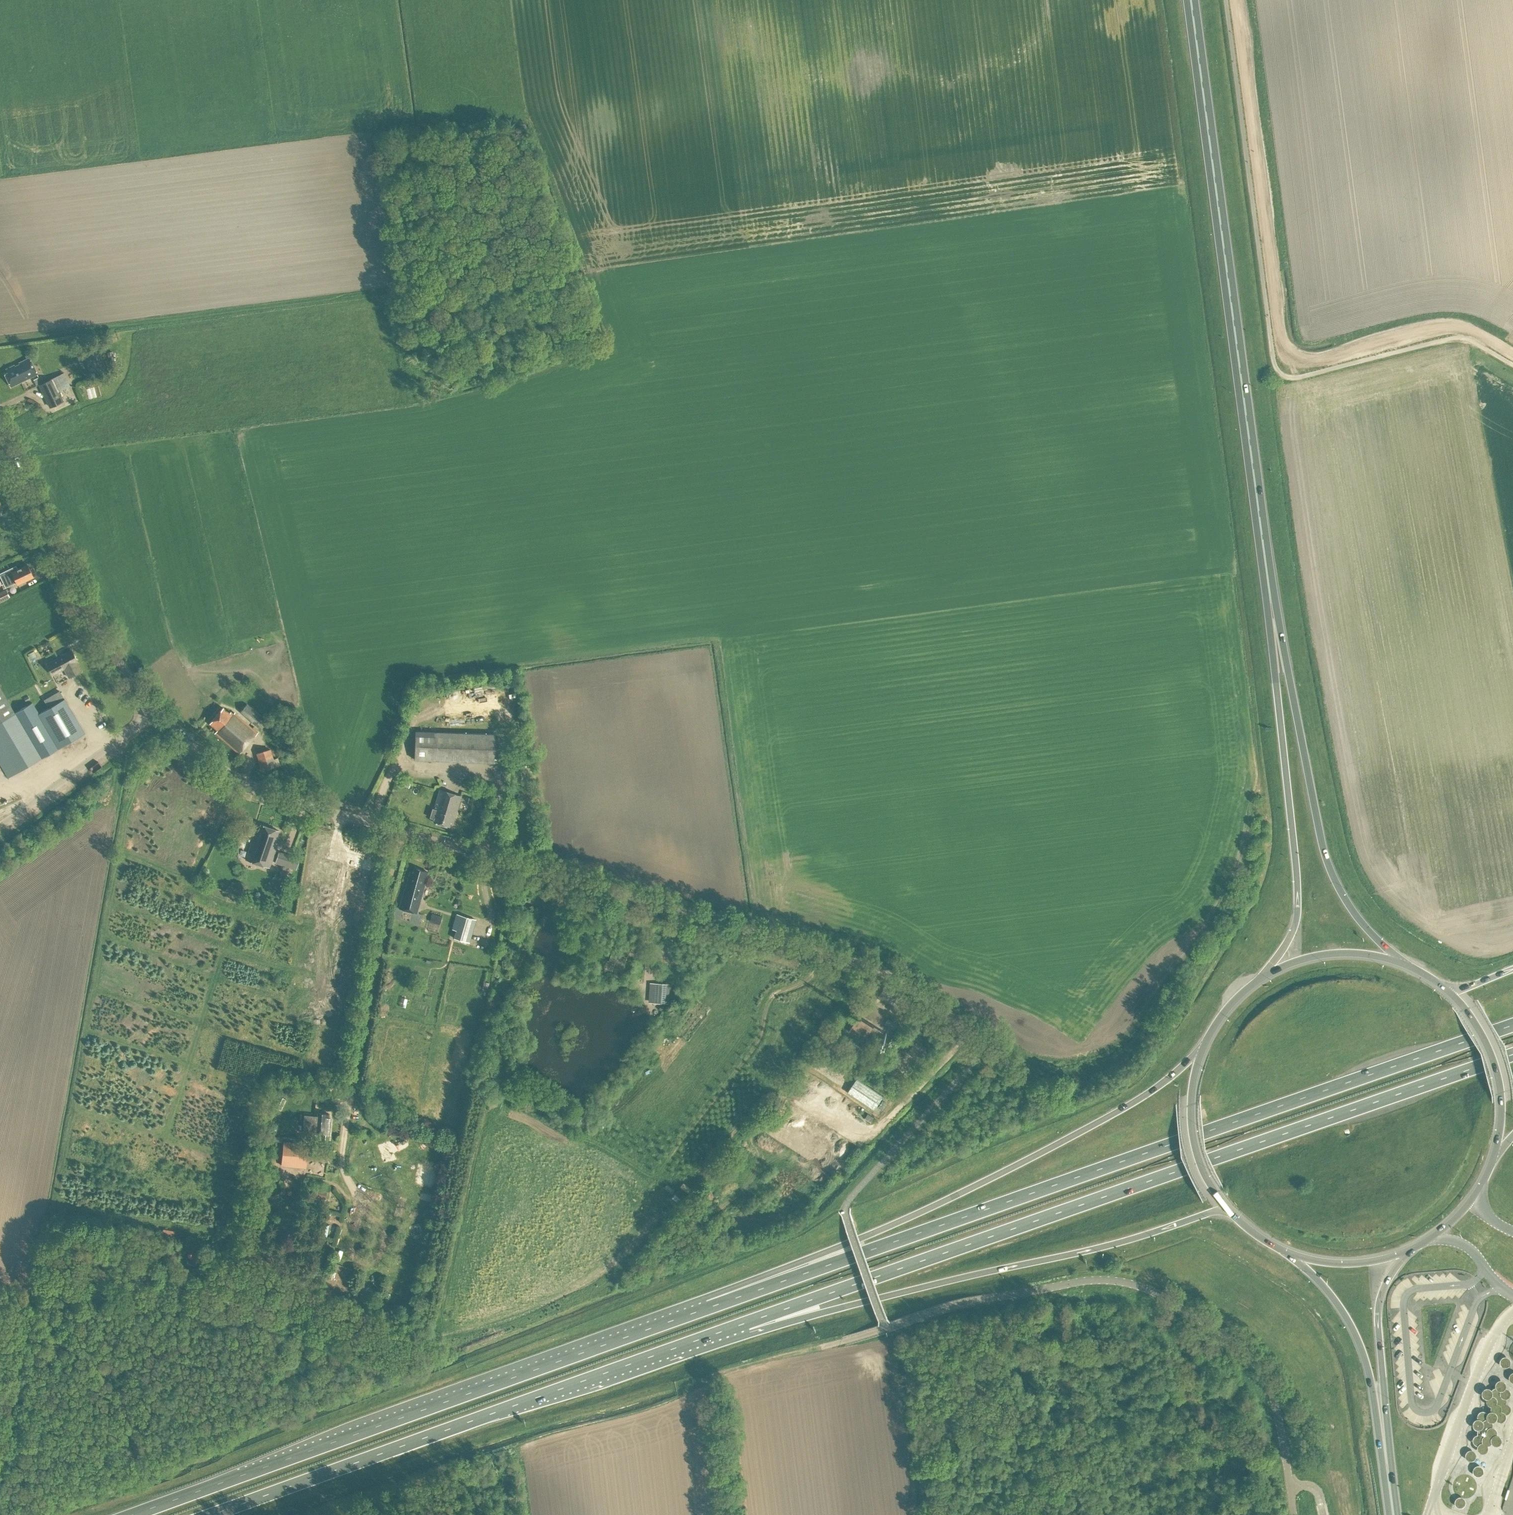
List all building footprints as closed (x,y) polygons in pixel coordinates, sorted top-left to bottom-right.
[(98,353),(91,355),(95,368),(102,366),(98,353)] [(37,374),(29,357),(20,362),(21,364),(15,367),(13,364),(6,368),(7,371),(5,372),(12,386),(37,374)] [(64,402),(59,391),(70,386),(65,375),(41,385),(51,408),(64,402)] [(41,376),(33,379),(35,385),(43,382),(41,376)] [(33,573),(32,570),(30,570),(28,565),(12,572),(10,568),(0,573),(0,575),(6,587),(17,582),(17,583),(33,576),(32,574),(33,573)] [(0,592),(0,602),(10,597),(6,589),(0,592)] [(34,650),(28,654),(31,659),(37,656),(34,650)] [(65,670),(69,677),(82,670),(78,663),(78,662),(72,650),(47,663),(54,675),(65,670)] [(48,708),(39,713),(32,702),(19,710),(15,713),(8,702),(0,687),(0,764),(8,777),(58,748),(85,733),(65,700),(59,691),(44,700),(48,708)] [(247,704),(240,712),(255,725),(262,717),(247,704)] [(240,753),(258,731),(235,712),(234,714),(230,711),(229,712),(223,707),(209,723),(217,730),(215,732),(240,753)] [(495,760),(496,733),(416,730),(415,757),(495,760)] [(256,753),(261,771),(275,767),(270,749),(256,753)] [(518,766),(520,778),(529,777),(528,765),(518,766)] [(469,798),(462,796),(461,795),(461,794),(440,788),(434,808),(432,808),(430,817),(434,818),(433,821),(448,826),(450,820),(453,821),(460,800),(468,802),(469,798)] [(279,830),(261,824),(260,829),(253,827),(253,829),(247,827),(245,834),(250,835),(250,834),(254,835),(246,859),(270,867),(278,844),(275,843),(279,830)] [(281,849),(277,860),(288,864),(292,853),(281,849)] [(292,855),(288,867),(295,869),(299,857),(292,855)] [(427,871),(415,868),(414,872),(410,871),(407,881),(409,882),(407,888),(405,887),(399,908),(417,913),(425,885),(424,884),(427,871)] [(432,913),(429,921),(439,924),(442,916),(432,913)] [(454,938),(462,940),(469,942),(476,919),(456,913),(452,929),(456,930),(454,938)] [(611,954),(609,961),(624,966),(627,959),(611,954)] [(656,985),(655,1001),(668,1002),(668,985),(656,985)] [(850,1031),(865,1040),(875,1025),(860,1016),(850,1031)] [(894,1028),(897,1024),(889,1018),(885,1023),(894,1028)] [(852,1041),(848,1047),(857,1052),(861,1047),(852,1041)] [(922,1062),(930,1053),(918,1042),(910,1051),(922,1062)] [(875,1110),(885,1096),(858,1078),(849,1092),(875,1110)] [(330,1135),(332,1118),(329,1118),(329,1114),(319,1113),(318,1116),(315,1116),(313,1134),(330,1135)] [(874,1117),(868,1113),(865,1118),(871,1121),(874,1117)] [(284,1141),(282,1165),(306,1168),(308,1144),(298,1143),(299,1139),(290,1138),(290,1142),(284,1141)] [(311,1158),(319,1160),(319,1158),(331,1160),(333,1149),(313,1146),(311,1158)] [(312,1187),(310,1195),(325,1198),(327,1190),(312,1187)] [(364,1283),(361,1291),(372,1295),(375,1287),(364,1283)] [(1502,1356),(1500,1357),(1500,1359),(1500,1362),(1501,1364),(1503,1365),(1504,1366),(1507,1366),(1509,1365),(1510,1363),(1511,1361),(1511,1359),(1509,1357),(1508,1355),(1506,1355),(1504,1355),(1502,1356)] [(1476,1444),(1477,1444),(1477,1445),(1477,1446),(1478,1449),(1480,1451),(1482,1452),(1485,1451),(1486,1450),(1488,1449),(1488,1448),(1488,1446),(1488,1444),(1490,1443),(1491,1441),(1493,1443),(1495,1444),(1497,1444),(1500,1442),(1501,1441),(1502,1439),(1501,1437),(1501,1436),(1500,1434),(1497,1432),(1497,1429),(1496,1427),(1494,1425),(1492,1425),(1493,1424),(1493,1422),(1493,1421),(1492,1420),(1493,1420),(1494,1420),(1495,1419),(1496,1418),(1498,1420),(1500,1420),(1502,1420),(1503,1420),(1506,1417),(1506,1415),(1506,1413),(1508,1412),(1510,1410),(1511,1407),(1510,1404),(1509,1403),(1506,1401),(1506,1399),(1506,1397),(1508,1396),(1509,1396),(1510,1394),(1511,1391),(1510,1389),(1508,1387),(1507,1386),(1506,1386),(1506,1383),(1506,1381),(1504,1379),(1502,1378),(1499,1378),(1498,1379),(1496,1380),(1496,1381),(1495,1383),(1495,1386),(1494,1386),(1493,1387),(1492,1388),(1490,1387),(1489,1386),(1487,1386),(1486,1386),(1484,1386),(1483,1388),(1482,1390),(1482,1391),(1482,1393),(1483,1395),(1484,1396),(1486,1397),(1486,1398),(1486,1400),(1486,1401),(1487,1403),(1489,1404),(1491,1405),(1491,1407),(1491,1409),(1489,1410),(1487,1411),(1485,1410),(1483,1410),(1482,1409),(1481,1410),(1479,1410),(1478,1412),(1477,1415),(1478,1417),(1475,1417),(1473,1420),(1473,1422),(1473,1425),(1475,1427),(1477,1428),(1477,1431),(1477,1433),(1476,1433),(1474,1434),(1473,1435),(1473,1436),(1472,1438),(1473,1440),(1473,1441),(1475,1443),(1476,1444)] [(1467,1450),(1466,1452),(1465,1454),(1465,1456),(1466,1458),(1468,1459),(1470,1460),(1472,1460),(1474,1459),(1476,1457),(1476,1455),(1476,1453),(1475,1451),(1473,1449),(1471,1449),(1469,1449),(1467,1450)] [(1475,1465),(1473,1467),(1473,1469),(1473,1471),(1474,1473),(1475,1475),(1477,1475),(1480,1475),(1482,1474),(1483,1472),(1484,1470),(1483,1468),(1482,1466),(1481,1465),(1479,1464),(1477,1464),(1475,1465)] [(1457,1496),(1455,1498),(1455,1500),(1455,1502),(1456,1504),(1457,1506),(1459,1506),(1462,1506),(1464,1505),(1465,1503),(1466,1501),(1465,1499),(1464,1497),(1463,1496),(1461,1495),(1459,1495),(1457,1496)]
